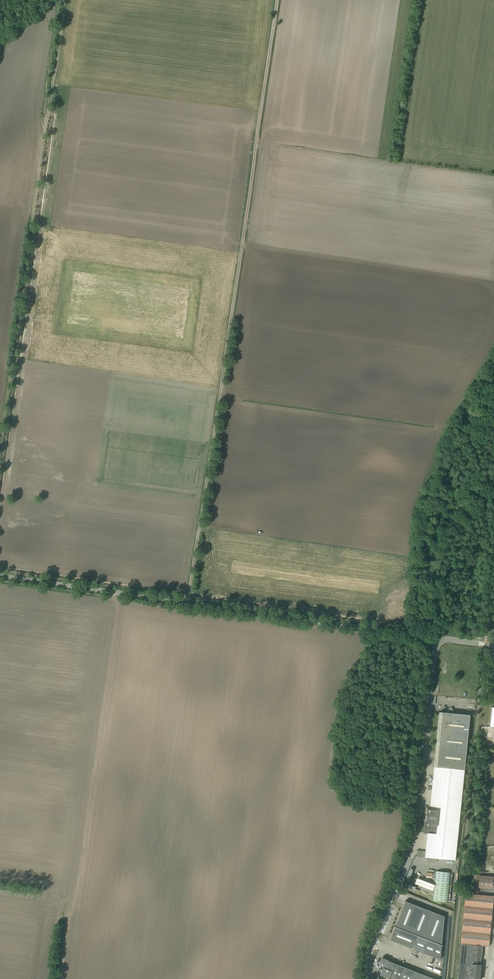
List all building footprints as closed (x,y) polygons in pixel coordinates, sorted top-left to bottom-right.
[(455,860),(469,716),(439,713),(429,809),(427,809),(424,833),(427,833),(425,857),(455,860)] [(407,884),(406,887),(415,889),(416,885),(408,883),(409,880),(410,880),(413,868),(409,867),(405,883),(407,884)] [(447,903),(451,872),(437,871),(434,901),(447,903)] [(493,878),(473,876),(471,895),(478,895),(478,888),(492,889),(493,878)] [(415,883),(433,890),(435,884),(417,877),(415,883)] [(466,894),(464,907),(492,910),(493,897),(478,895),(471,895),(466,894)] [(444,918),(405,903),(390,941),(440,960),(444,918)] [(464,907),(463,920),(491,922),(492,910),(464,907)] [(463,920),(462,932),(490,935),(491,922),(463,920)] [(462,932),(461,944),(483,946),(489,947),(490,935),(462,932)] [(458,978),(479,978),(483,946),(461,944),(458,978)] [(378,969),(381,970),(380,975),(388,978),(389,978),(432,978),(382,959),(378,969)]
